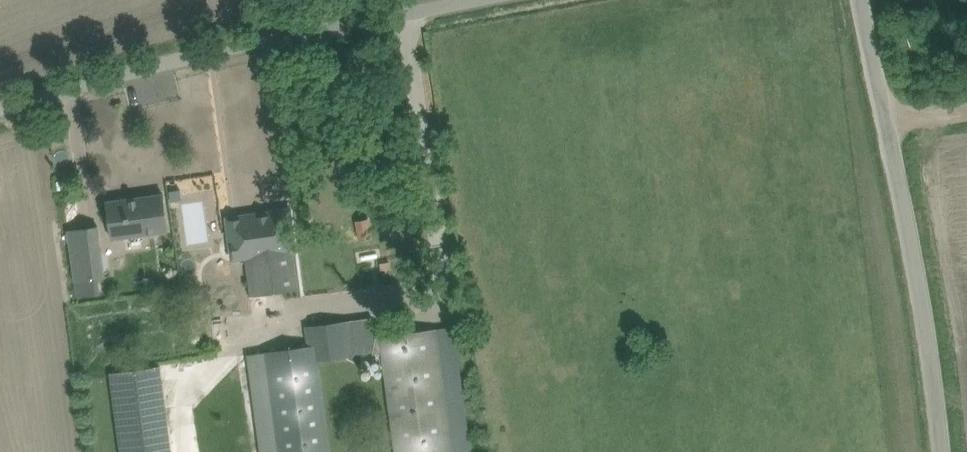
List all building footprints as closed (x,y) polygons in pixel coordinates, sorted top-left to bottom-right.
[(180,189),(169,191),(171,201),(182,199),(180,189)] [(106,203),(111,239),(168,231),(163,195),(106,203)] [(232,260),(245,259),(250,297),(300,290),(295,251),(290,210),(227,219),(232,260)] [(368,218),(356,221),(360,240),(372,238),(368,218)] [(98,225),(67,229),(71,257),(102,253),(98,225)] [(389,261),(380,262),(381,270),(390,268),(389,261)] [(96,278),(75,281),(77,297),(98,294),(96,278)] [(374,318),(349,321),(306,326),(308,346),(250,354),(263,451),(329,451),(317,360),(353,356),(380,352),(394,451),(452,451),(435,329),(377,338),(374,318)] [(111,372),(121,451),(172,451),(160,366),(111,372)]
